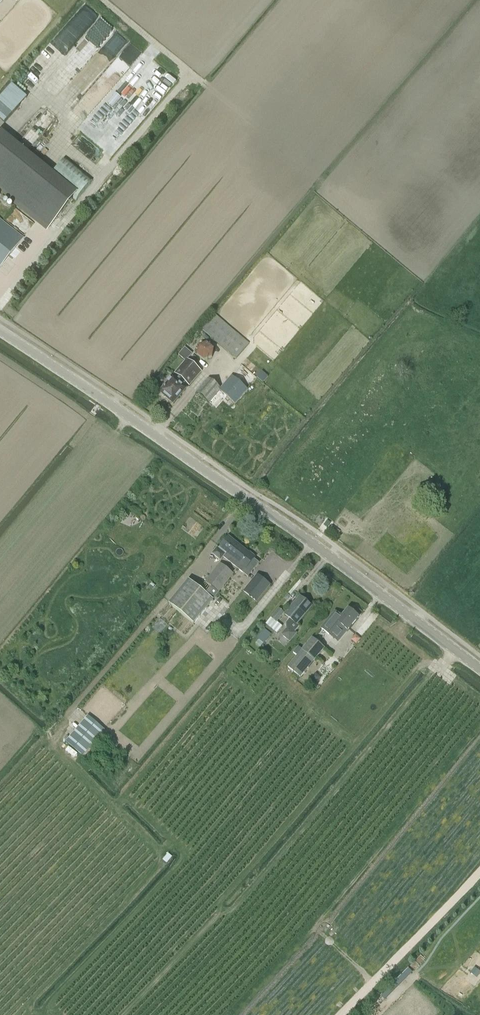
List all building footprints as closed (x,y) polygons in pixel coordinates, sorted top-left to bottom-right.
[(45,82),(99,14),(86,3),(32,72),(45,82)] [(112,62),(129,40),(119,32),(101,54),(112,62)] [(64,91),(101,42),(90,34),(85,41),(81,37),(64,60),(49,80),(64,91)] [(133,64),(143,52),(130,41),(73,110),(84,119),(132,62),(133,64)] [(5,92),(0,98),(0,121),(4,124),(21,105),(5,92)] [(48,110),(23,140),(32,147),(57,117),(48,110)] [(47,229),(71,199),(0,141),(0,191),(47,229)] [(23,238),(0,220),(0,266),(23,238)] [(235,359),(248,344),(214,315),(201,330),(235,359)] [(212,358),(214,349),(207,344),(199,347),(197,355),(204,361),(212,358)] [(160,393),(161,394),(161,396),(164,398),(166,398),(172,404),(185,389),(181,387),(185,383),(189,386),(201,372),(187,360),(192,354),(185,348),(178,355),(186,362),(175,374),(178,377),(175,381),(172,379),(160,393)] [(235,404),(247,390),(231,376),(220,389),(208,379),(197,392),(216,409),(226,397),(235,404)] [(218,547),(212,554),(220,561),(223,558),(248,577),(259,563),(254,559),(255,558),(254,557),(255,556),(250,552),(249,553),(228,537),(220,548),(218,547)] [(206,583),(205,583),(218,593),(232,574),(220,565),(206,583)] [(270,587),(257,576),(249,587),(256,592),(251,598),(257,603),(270,587)] [(194,625),(213,600),(189,581),(169,605),(194,625)] [(289,619),(287,622),(286,624),(286,629),(281,635),(290,642),(297,634),(295,632),(299,627),(297,625),(311,607),(300,598),(285,615),(289,619)] [(276,622),(283,614),(279,610),(266,625),(276,634),(282,627),(276,622)] [(335,613),(322,629),(333,638),(342,627),(347,631),(358,618),(348,610),(342,618),(335,613)] [(153,627),(161,633),(168,624),(160,618),(153,627)] [(257,639),(259,640),(256,644),(260,648),(271,634),(265,629),(257,639)] [(297,657),(288,668),(300,678),(308,668),(314,662),(325,648),(312,638),(302,651),(298,648),(293,654),(297,657)] [(315,674),(312,679),(317,683),(321,678),(315,674)] [(81,755),(104,729),(88,716),(66,742),(81,755)] [(477,978),(479,974),(479,971),(475,967),(470,973),(477,978)] [(385,998),(410,971),(407,968),(381,994),(385,998)]
